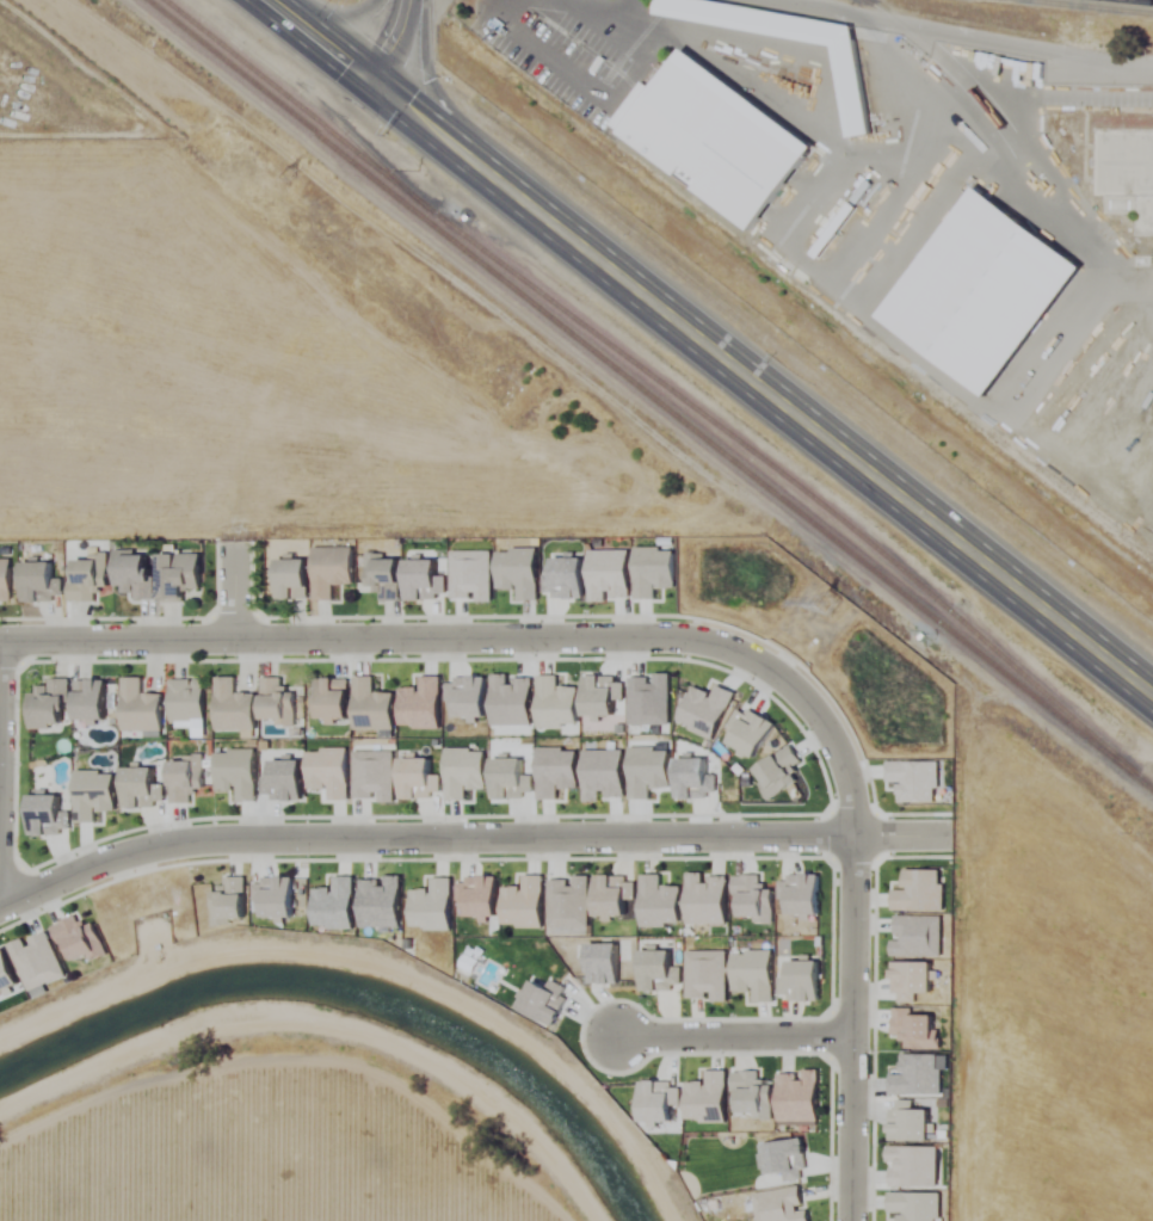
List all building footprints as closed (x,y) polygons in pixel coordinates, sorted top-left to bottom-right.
[(654,16),(657,0),(690,0),(851,24),(870,130),(849,134),(832,42),(654,16)] [(682,47),(810,142),(748,224),(621,130),(682,47)] [(1090,128),(1152,128),(1152,232),(1135,232),(1135,195),(1090,195),(1090,128)] [(821,258),(812,252),(867,183),(875,190),(821,258)] [(975,187),(1083,270),(986,397),(878,315),(975,187)] [(314,548),(314,600),(334,600),(334,585),(355,585),(355,548),(314,548)] [(152,599),(152,551),(116,551),(116,590),(134,590),(134,599),(152,599)] [(70,582),(70,601),(97,601),(97,589),(109,589),(109,553),(90,553),(90,558),(77,558),(77,582),(70,582)] [(162,602),(187,602),(187,588),(201,588),(201,553),(162,553),(162,602)] [(379,602),(401,602),(401,555),(367,555),(367,590),(379,590),(379,602)] [(13,559),(0,559),(0,601),(13,601),(13,559)] [(279,599),(308,599),(308,559),(279,559),(279,599)] [(25,562),(25,601),(61,601),(61,577),(57,577),(57,562),(25,562)] [(164,731),(164,693),(143,693),(143,677),(124,677),(124,731),(164,731)] [(217,731),(257,731),(257,693),(235,693),(235,677),(217,677),(217,731)] [(374,693),(374,677),(355,677),(355,731),(395,731),(396,693),(374,693)] [(32,728),(68,728),(69,678),(49,678),(49,686),(32,686),(32,728)] [(296,692),(282,692),(282,678),(263,678),(263,724),(296,724),(296,692)] [(205,679),(171,679),(171,722),(205,722),(205,679)] [(349,679),(319,679),(319,721),(349,721),(349,679)] [(108,680),(77,680),(77,721),(108,721),(108,680)]
